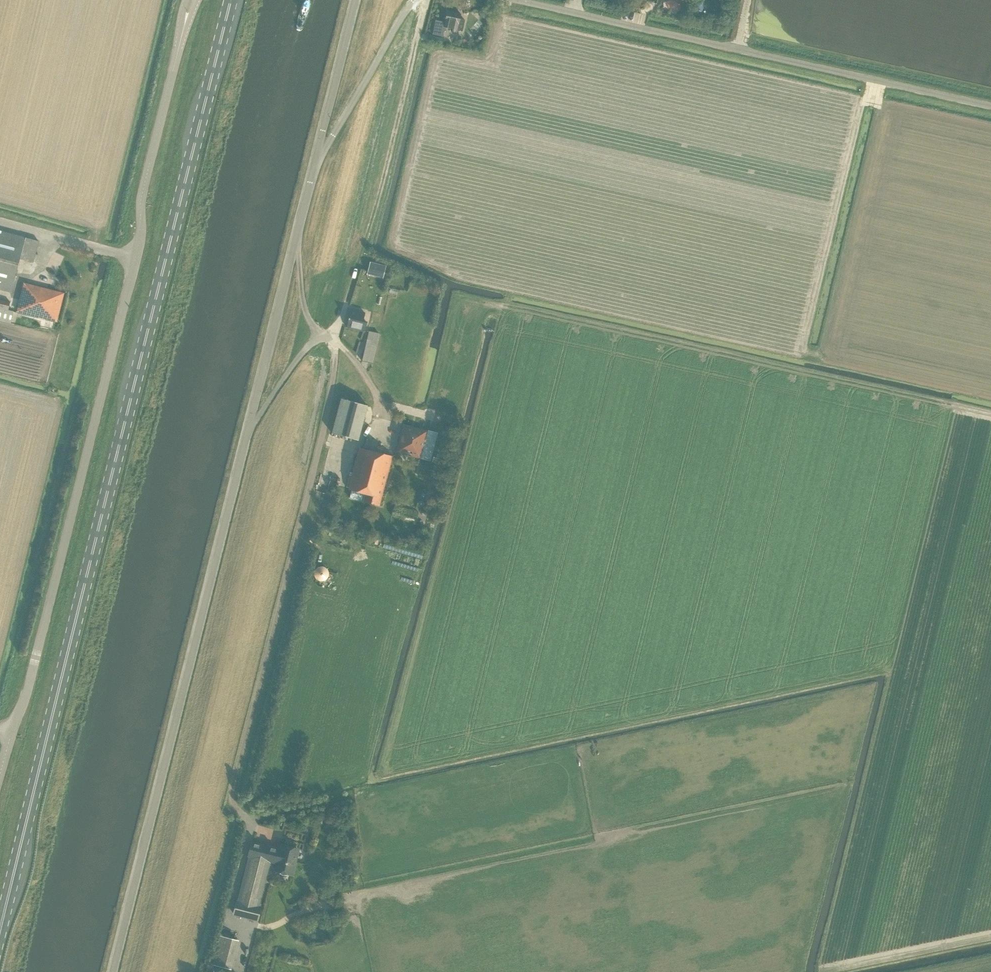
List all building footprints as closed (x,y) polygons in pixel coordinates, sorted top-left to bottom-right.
[(669,1),(670,7),(670,8),(677,10),(683,5),(682,0),(669,0),(668,0),(669,1)] [(460,18),(461,14),(447,11),(444,22),(435,20),(433,34),(443,36),(445,28),(453,29),(452,32),(456,32),(457,30),(462,31),(465,20),(460,18)] [(34,263),(39,241),(0,230),(0,290),(11,293),(20,259),(34,263)] [(383,278),(386,266),(370,262),(367,274),(383,278)] [(23,283),(16,311),(57,321),(64,293),(23,283)] [(11,324),(14,311),(9,310),(9,306),(10,302),(0,299),(0,321),(11,324)] [(363,322),(365,313),(350,309),(346,328),(355,330),(364,332),(366,322),(363,322)] [(362,361),(372,363),(379,333),(369,331),(362,361)] [(358,441),(367,406),(341,398),(331,434),(358,441)] [(430,461),(437,434),(405,425),(402,434),(401,434),(396,451),(430,461)] [(352,491),(350,498),(379,506),(393,456),(359,447),(347,490),(352,491)] [(430,507),(436,505),(433,498),(427,500),(430,507)] [(249,857),(238,900),(236,899),(232,915),(258,921),(261,906),(259,906),(270,862),(276,864),(274,871),(293,876),(300,848),(281,843),(280,848),(251,841),(247,857),(249,857)] [(232,969),(239,940),(218,935),(211,964),(232,969)]
